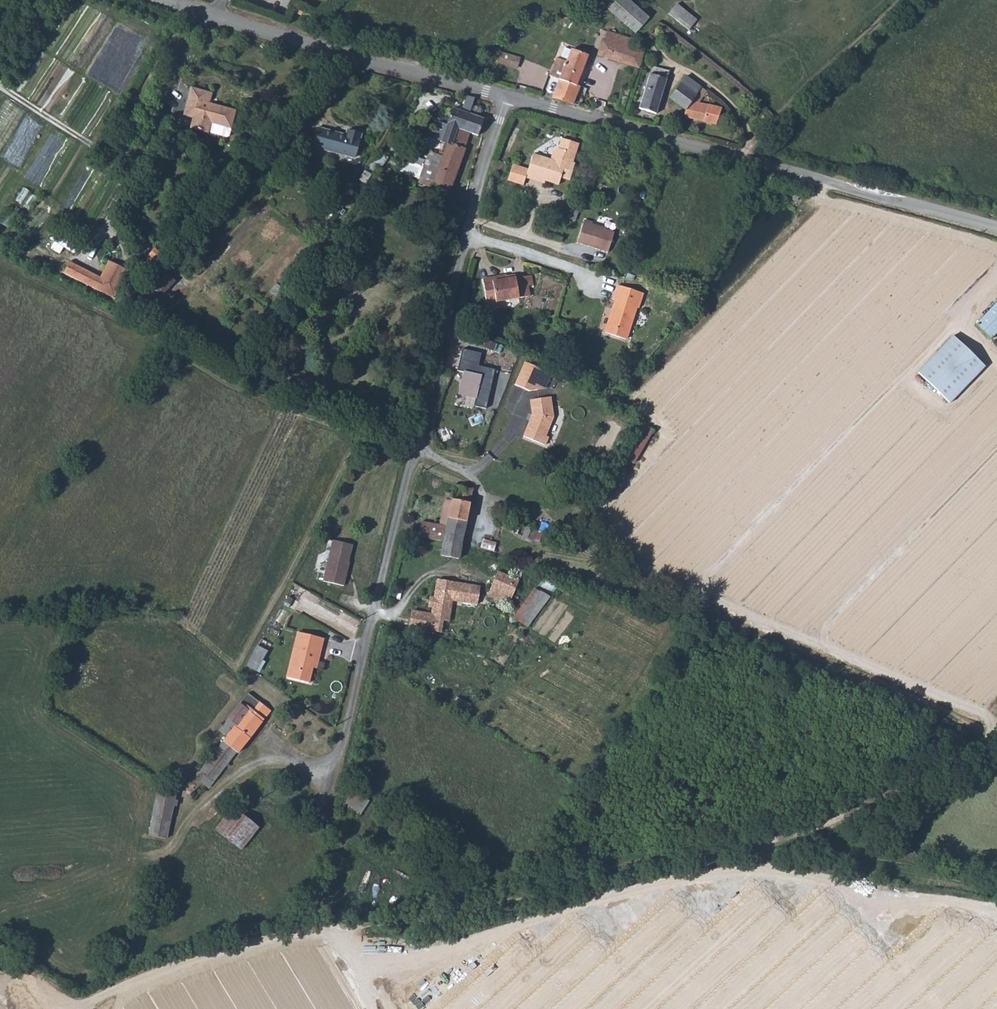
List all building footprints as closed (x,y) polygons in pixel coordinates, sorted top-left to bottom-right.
[(627,0),(626,0),(614,13),(648,43),(662,30),(627,0)] [(678,3),(670,13),(691,30),(699,19),(678,3)] [(633,39),(607,30),(599,52),(608,56),(613,43),(630,49),(633,39)] [(630,49),(613,43),(608,56),(640,67),(645,53),(630,49)] [(520,69),(523,58),(501,50),(497,62),(520,69)] [(583,57),(569,52),(563,67),(577,73),(583,57)] [(563,67),(552,63),(548,73),(559,77),(563,67)] [(669,69),(658,66),(655,76),(666,79),(669,69)] [(577,73),(563,67),(559,77),(553,95),(571,101),(576,88),(572,86),(577,73)] [(690,78),(673,71),(669,81),(686,90),(690,78)] [(666,79),(655,76),(653,75),(642,107),(655,112),(666,79)] [(223,88),(202,81),(195,109),(203,112),(201,123),(219,128),(221,119),(241,124),(245,106),(227,100),(226,104),(219,101),(223,88)] [(686,90),(669,81),(664,95),(682,105),(684,98),(686,90)] [(627,92),(619,89),(617,94),(625,98),(627,92)] [(625,98),(617,94),(612,107),(621,110),(625,98)] [(441,151),(432,149),(419,194),(428,202),(434,205),(436,197),(449,151),(457,153),(471,116),(477,101),(467,98),(461,113),(457,112),(441,151)] [(703,104),(684,98),(682,105),(707,114),(709,106),(703,104)] [(457,153),(449,151),(436,197),(452,200),(470,137),(478,139),(484,121),(471,116),(457,153)] [(241,124),(221,119),(219,128),(237,132),(239,131),(241,124)] [(351,136),(323,126),(317,144),(359,158),(366,135),(353,130),(351,136)] [(565,149),(559,155),(556,165),(537,160),(533,175),(532,181),(565,188),(566,182),(576,184),(580,167),(577,167),(583,145),(567,141),(565,149)] [(375,175),(368,171),(363,180),(369,184),(375,175)] [(529,191),(532,181),(533,175),(517,171),(513,187),(529,191)] [(620,240),(597,233),(598,229),(591,227),(584,251),(614,261),(620,240)] [(136,267),(117,258),(110,273),(104,286),(122,294),(136,267)] [(110,273),(79,259),(72,270),(104,286),(110,273)] [(495,283),(485,285),(490,315),(499,313),(499,309),(535,301),(534,294),(536,293),(534,283),(532,283),(518,285),(517,281),(496,285),(495,283)] [(643,299),(618,292),(613,307),(616,309),(606,339),(626,346),(635,315),(638,316),(643,299)] [(974,330),(988,344),(996,334),(996,306),(974,330)] [(951,341),(916,377),(946,407),(981,370),(951,341)] [(482,362),(463,357),(457,379),(464,380),(459,402),(476,407),(475,413),(486,416),(495,379),(479,375),(482,362)] [(516,391),(531,397),(548,394),(554,379),(526,367),(516,391)] [(551,403),(532,405),(534,420),(525,442),(547,451),(550,442),(548,441),(554,424),(551,403)] [(390,411),(380,409),(375,424),(385,426),(390,411)] [(640,464),(653,429),(641,424),(628,459),(640,464)] [(472,493),(452,490),(451,498),(443,497),(442,504),(470,509),(472,493)] [(470,509),(442,504),(438,531),(422,529),(419,541),(446,545),(464,548),(470,509)] [(510,518),(500,516),(498,527),(508,528),(510,518)] [(517,520),(510,518),(508,528),(507,533),(515,535),(515,531),(517,520)] [(526,522),(517,520),(515,531),(524,532),(526,522)] [(538,524),(526,522),(524,532),(522,542),(534,544),(538,524)] [(464,548),(446,545),(445,546),(445,550),(444,556),(462,560),(464,548)] [(349,564),(329,559),(324,583),(343,587),(349,564)] [(520,579),(499,571),(489,596),(511,604),(520,579)] [(485,584),(438,577),(435,596),(432,596),(430,607),(435,608),(434,614),(415,611),(413,626),(444,631),(446,621),(453,622),(455,602),(482,606),(485,584)] [(515,618),(531,628),(551,595),(535,586),(515,618)] [(323,641),(298,635),(286,681),(309,686),(318,650),(321,651),(323,641)] [(249,666),(261,671),(270,649),(258,644),(249,666)] [(454,705),(467,712),(472,703),(458,696),(454,705)] [(261,708),(251,701),(242,711),(252,719),(261,708)] [(242,711),(221,739),(226,744),(204,773),(197,784),(203,790),(183,800),(191,806),(208,796),(234,763),(236,764),(274,714),(261,708),(252,719),(242,711)] [(368,805),(350,793),(340,809),(357,820),(368,805)] [(177,802),(157,799),(153,824),(155,824),(151,846),(163,849),(169,851),(177,805),(177,802)] [(262,829),(234,807),(217,829),(245,851),(262,829)]
